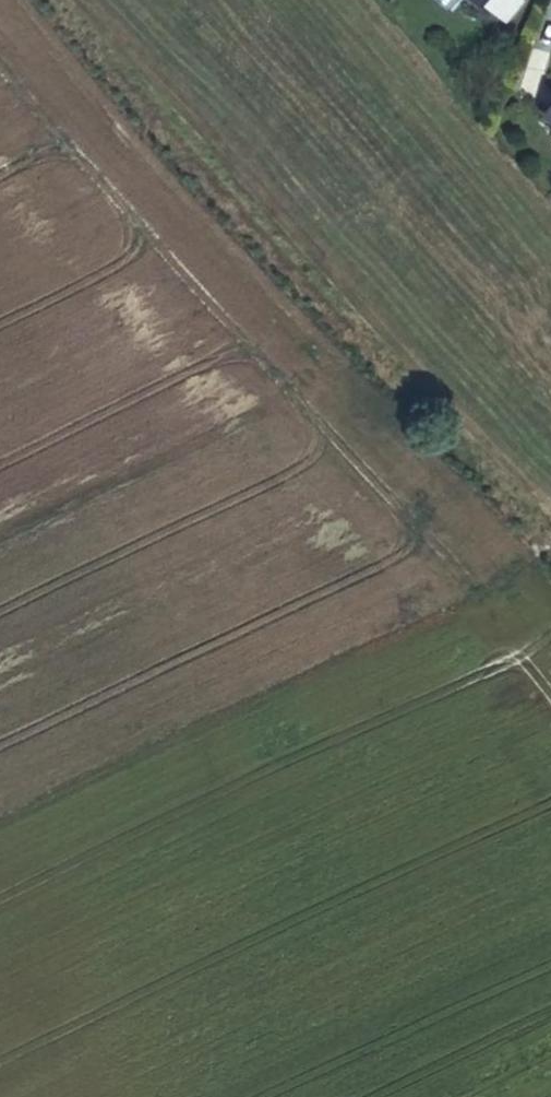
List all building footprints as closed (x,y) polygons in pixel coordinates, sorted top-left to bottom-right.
[(485,30),(488,27),(506,6),(508,3),(505,0),(453,0),(485,30)] [(505,42),(522,20),(506,6),(488,27),(505,42)]
